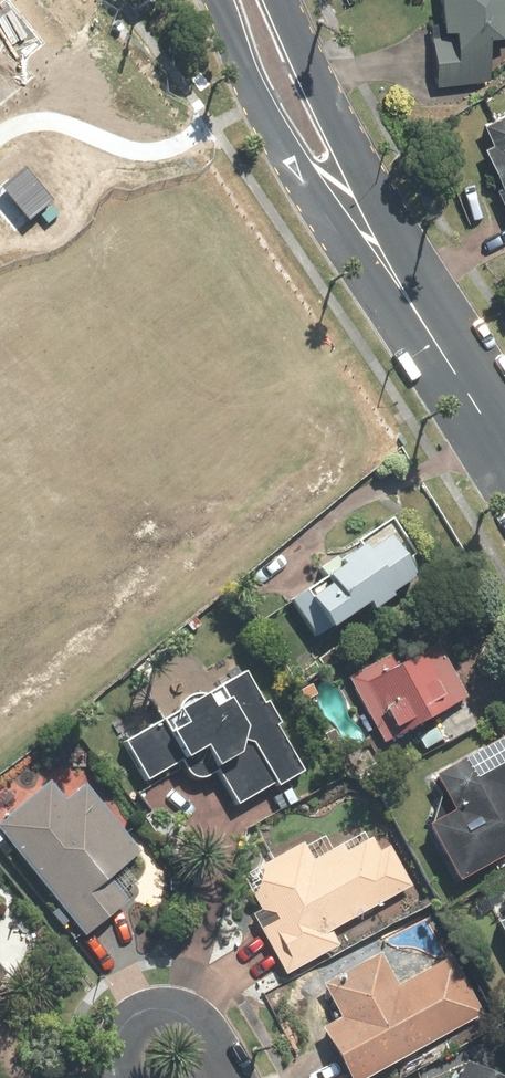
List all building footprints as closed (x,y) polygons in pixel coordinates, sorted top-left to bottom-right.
[(444,19),(431,19),(432,82),(495,81),(494,34),(504,34),(504,0),(444,0),(444,19)] [(485,118),(494,138),(486,142),(504,182),(504,109),(485,118)] [(293,606),(315,635),(395,589),(424,567),(388,521),(322,571),(328,579),(293,606)] [(433,630),(348,675),(385,744),(469,698),(433,630)] [(184,763),(193,778),(206,781),(218,775),(237,809),(305,772),(251,672),(124,741),(147,783),(184,763)] [(461,880),(504,858),(504,736),(435,772),(454,809),(431,820),(461,880)] [(143,849),(74,762),(0,820),(0,830),(86,939),(132,903),(110,875),(143,849)] [(283,981),(344,949),(335,933),(417,889),(393,843),(382,849),(374,834),(337,854),(329,837),(248,880),(263,910),(250,917),(283,981)] [(427,919),(318,977),(338,1015),(320,1025),(348,1077),(362,1077),(394,1061),(489,1010),(472,979),(462,984),(427,919)] [(462,1076),(450,1071),(447,1077),(504,1077),(504,1071),(469,1057),(462,1076)]
